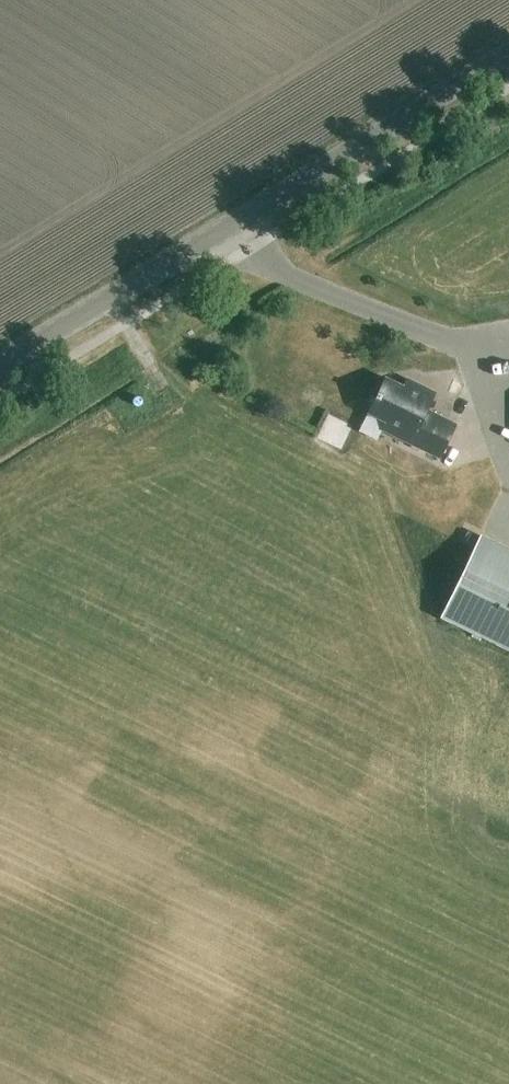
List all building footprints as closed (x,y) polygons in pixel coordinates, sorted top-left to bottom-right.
[(242,276),(235,280),(239,286),(245,282),(242,276)] [(439,458),(456,424),(435,414),(433,417),(425,413),(435,393),(406,379),(402,387),(385,378),(367,413),(385,422),(381,430),(439,458)] [(508,652),(508,549),(480,536),(441,617),(440,619),(508,652)]
